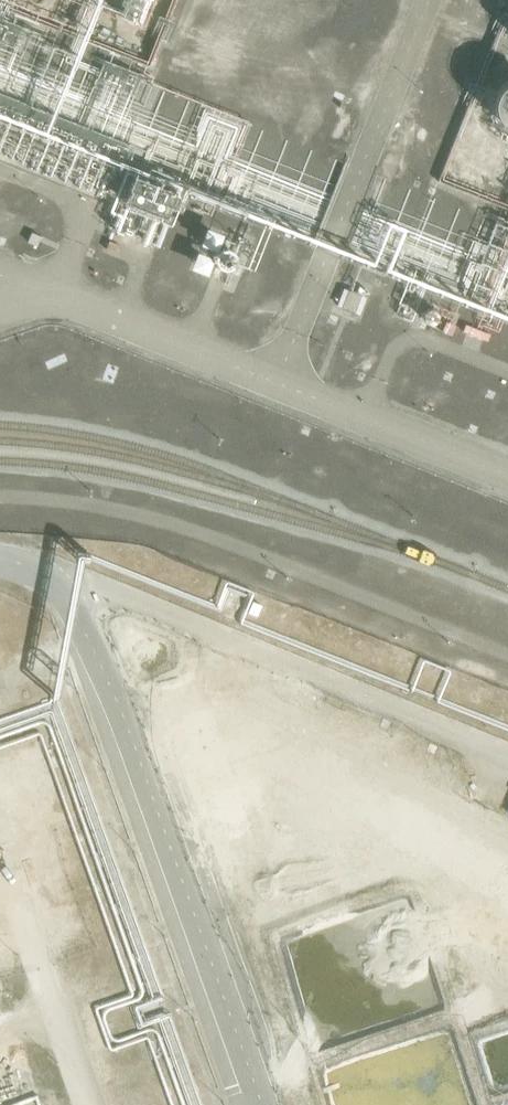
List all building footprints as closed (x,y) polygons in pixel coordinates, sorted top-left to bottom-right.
[(504,101),(501,104),(498,108),(497,112),(496,117),(497,125),(499,129),(502,133),(505,136),(507,138),(507,99),(504,101)]
